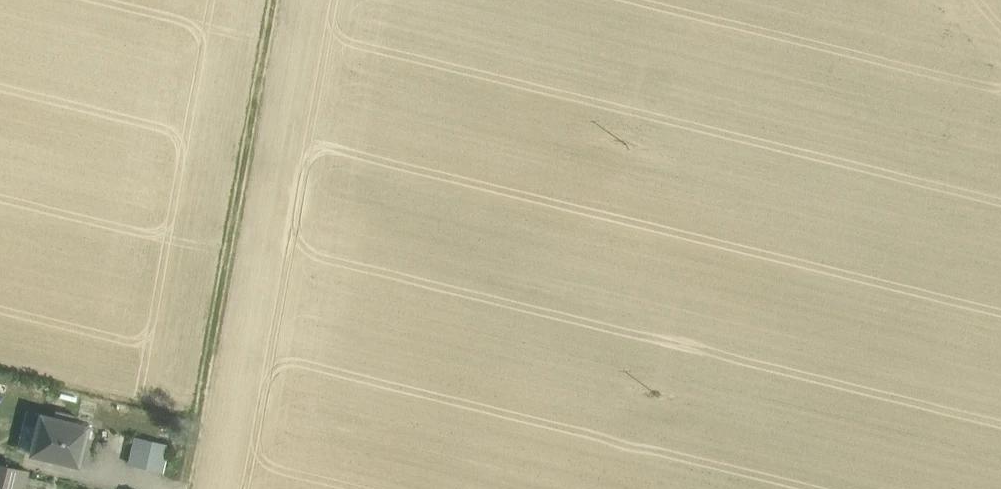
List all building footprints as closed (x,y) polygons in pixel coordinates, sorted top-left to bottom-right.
[(44,381),(34,379),(30,392),(41,394),(44,381)] [(76,415),(56,410),(55,417),(41,413),(31,453),(79,465),(89,425),(75,422),(76,415)] [(129,462),(165,471),(172,442),(136,433),(129,462)] [(0,462),(0,488),(22,488),(27,469),(0,462)]
